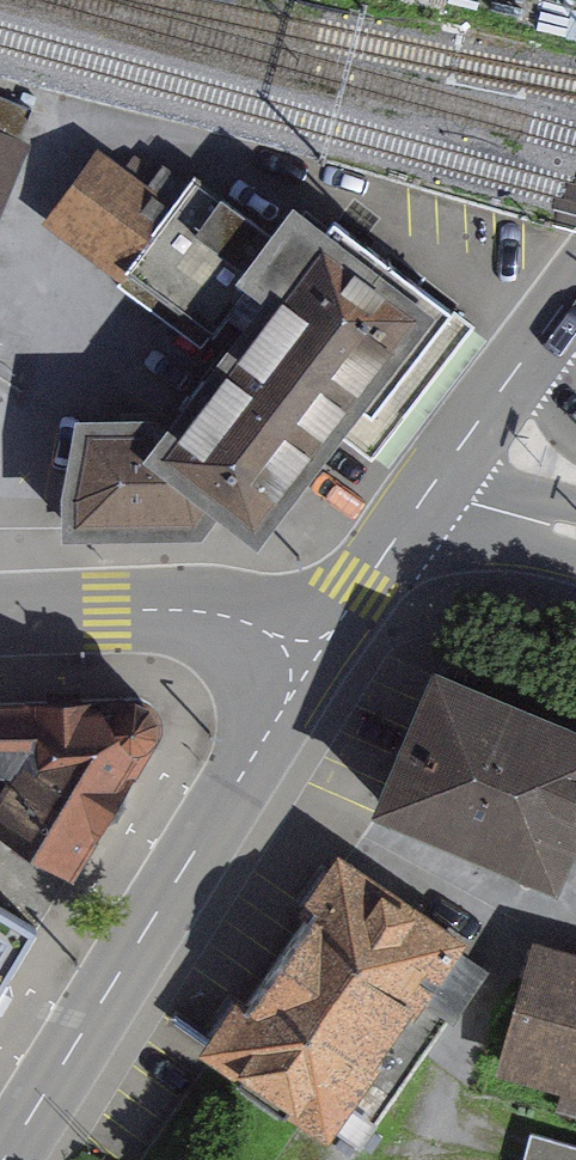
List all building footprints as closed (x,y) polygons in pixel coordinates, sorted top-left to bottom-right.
[(0,122),(0,257),(47,141),(0,122)] [(496,308),(327,189),(295,220),(183,149),(168,173),(117,136),(63,210),(222,330),(248,305),(266,316),(196,411),(179,401),(98,407),(88,528),(291,525),(371,424),(392,443),(496,308)] [(466,666),(400,810),(575,890),(575,716),(466,666)] [(171,704),(155,698),(9,704),(0,749),(0,817),(97,874),(180,734),(181,715),(171,704)] [(507,961),(359,859),(231,1044),(379,1146),(507,961)] [(36,934),(0,912),(0,993),(36,934)] [(549,941),(513,1071),(575,1089),(575,949),(549,941)] [(544,1133),(535,1159),(575,1159),(575,1144),(544,1133)]
